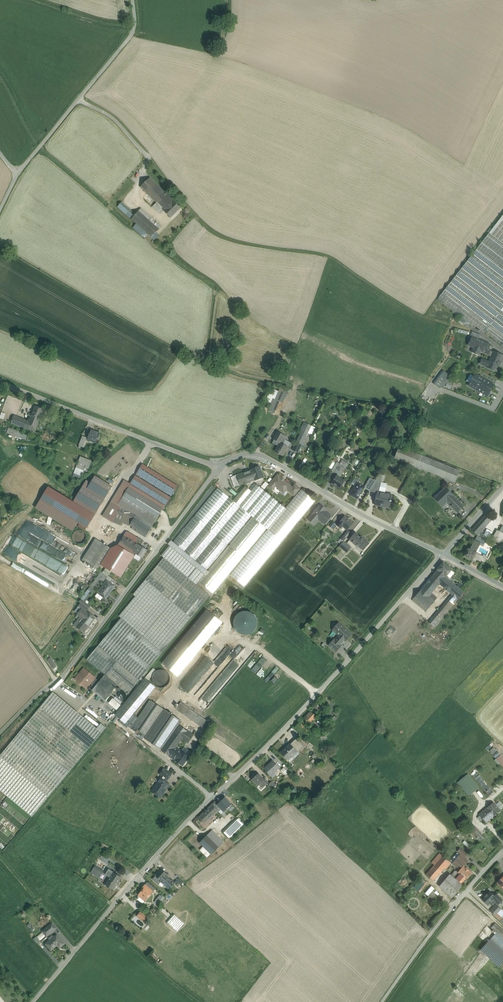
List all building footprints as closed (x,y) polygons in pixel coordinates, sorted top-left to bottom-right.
[(150,178),(141,187),(147,194),(157,184),(150,178)] [(173,201),(157,184),(147,194),(156,203),(162,208),(164,210),(173,201)] [(164,210),(164,211),(171,218),(181,208),(174,201),(173,201),(164,210)] [(135,215),(121,202),(117,207),(131,219),(135,215)] [(162,208),(156,203),(153,207),(158,212),(162,208)] [(162,227),(141,209),(135,215),(131,219),(136,224),(147,233),(152,237),(156,233),(162,227)] [(437,300),(461,319),(459,321),(469,328),(473,323),(501,345),(502,347),(502,215),(437,300)] [(147,233),(136,224),(133,228),(143,237),(147,233)] [(479,339),(472,336),(472,337),(468,346),(473,348),(471,352),(479,355),(481,351),(488,355),(489,355),(491,351),(491,350),(488,349),(490,344),(479,339)] [(493,351),(493,352),(491,357),(489,362),(484,360),(482,365),(486,367),(497,372),(501,361),(502,358),(502,356),(493,351)] [(443,372),(438,379),(444,383),(449,376),(443,372)] [(494,385),(475,374),(469,385),(487,396),(494,385)] [(268,396),(264,403),(270,406),(268,409),(275,412),(280,401),(268,396)] [(44,409),(35,406),(32,415),(40,418),(44,409)] [(2,411),(0,417),(0,418),(14,424),(17,417),(2,411)] [(32,415),(29,422),(17,417),(14,424),(35,432),(40,418),(32,415)] [(100,434),(91,430),(90,434),(88,438),(87,440),(96,443),(100,434)] [(18,432),(16,436),(25,440),(27,435),(18,432)] [(287,437),(277,432),(273,439),(274,440),(273,443),(278,446),(275,452),(283,456),(290,444),(285,441),(287,437)] [(308,433),(302,445),(305,446),(311,435),(308,433)] [(88,438),(82,436),(79,446),(84,448),(87,440),(88,438)] [(296,442),(292,450),(298,453),(302,445),(296,442)] [(422,457),(399,447),(395,457),(418,467),(422,457)] [(92,461),(80,456),(76,468),(88,472),(92,461)] [(449,467),(422,457),(418,467),(445,477),(449,467)] [(326,466),(331,469),(336,462),(330,459),(326,466)] [(340,459),(338,462),(340,464),(340,465),(342,467),(345,469),(348,464),(340,459)] [(338,462),(337,462),(333,468),(339,472),(340,471),(342,467),(340,465),(340,464),(338,462)] [(260,467),(251,470),(255,480),(263,477),(260,467)] [(345,469),(342,467),(340,471),(339,472),(337,476),(340,471),(343,472),(345,469)] [(459,472),(449,467),(445,477),(455,482),(459,472)] [(251,470),(237,475),(240,485),(255,480),(251,470)] [(340,471),(337,476),(331,484),(334,486),(334,485),(340,489),(345,481),(340,478),(343,472),(340,471)] [(385,476),(380,474),(376,481),(380,482),(383,484),(385,476)] [(237,475),(231,477),(235,487),(240,485),(237,475)] [(290,485),(278,475),(272,482),(268,487),(272,490),(276,486),(281,490),(280,492),(284,495),(287,492),(286,490),(287,489),(290,491),(292,488),(290,486),(290,485)] [(371,479),(365,489),(370,491),(376,481),(371,479)] [(380,482),(376,481),(370,491),(377,493),(378,491),(380,482)] [(361,485),(357,483),(355,486),(350,495),(357,499),(364,488),(360,486),(361,485)] [(257,484),(251,491),(246,486),(233,501),(251,516),(253,517),(266,528),(268,530),(286,508),(257,484)] [(299,489),(295,485),(292,488),(290,491),(294,495),(299,489)] [(446,487),(434,498),(442,506),(447,502),(453,495),(446,487)] [(163,509),(128,488),(118,506),(119,506),(137,514),(153,524),(163,509)] [(218,488),(173,542),(207,570),(251,516),(233,501),(218,488)] [(268,530),(230,575),(244,587),(315,501),(301,489),(286,508),(268,530)] [(388,495),(378,493),(378,492),(378,491),(377,493),(375,505),(381,506),(381,505),(385,506),(390,507),(391,502),(392,501),(391,501),(392,496),(392,494),(388,494),(388,495)] [(464,506),(453,495),(447,502),(457,513),(464,506)] [(117,506),(94,496),(88,508),(114,519),(119,506),(118,506),(117,506)] [(319,507),(319,506),(313,514),(310,518),(315,522),(318,518),(324,523),(330,516),(330,515),(323,510),(324,508),(321,505),(319,507)] [(114,519),(114,520),(121,524),(121,523),(129,526),(130,525),(137,514),(119,506),(114,519)] [(487,513),(472,530),(478,535),(493,518),(487,513)] [(153,524),(137,514),(130,525),(132,527),(136,529),(135,531),(145,537),(153,524)] [(330,516),(324,523),(326,525),(332,518),(330,516)] [(208,571),(199,582),(213,593),(266,528),(253,517),(208,571)] [(345,517),(337,525),(341,528),(343,526),(347,530),(353,523),(345,517)] [(32,522),(27,530),(39,537),(32,537),(32,544),(38,547),(42,547),(45,548),(45,543),(49,543),(48,543),(51,543),(54,537),(54,534),(32,522)] [(337,525),(333,522),(329,526),(333,530),(337,525)] [(502,526),(500,530),(501,530),(500,532),(497,530),(492,540),(500,544),(502,538),(502,526)] [(86,540),(86,537),(86,534),(84,532),(82,531),(80,530),(77,531),(75,532),(73,535),(73,537),(73,540),(75,542),(77,543),(80,544),(82,543),(85,542),(86,540)] [(348,530),(341,539),(343,541),(344,541),(351,533),(348,530)] [(137,540),(126,533),(124,536),(135,543),(137,540)] [(362,539),(355,533),(350,540),(356,546),(357,545),(362,549),(364,547),(365,548),(369,543),(363,538),(362,539)] [(110,574),(113,570),(111,569),(120,554),(129,560),(131,561),(135,554),(135,553),(139,545),(135,543),(124,536),(105,566),(107,566),(105,569),(105,570),(110,574)] [(144,541),(138,538),(137,540),(135,543),(139,545),(135,553),(135,554),(142,558),(147,550),(141,546),(144,541)] [(173,542),(171,540),(168,544),(170,546),(161,556),(164,558),(197,585),(199,582),(208,571),(207,570),(173,542)] [(103,543),(89,564),(98,570),(111,549),(103,543)] [(470,550),(468,549),(464,556),(472,561),(473,560),(476,553),(479,546),(474,543),(470,550)] [(48,568),(9,546),(5,555),(44,576),(48,568)] [(340,552),(332,561),(334,563),(342,554),(340,552)] [(483,556),(476,553),(473,560),(475,562),(476,560),(484,564),(487,557),(483,555),(483,556)] [(120,554),(111,569),(113,570),(119,574),(129,560),(120,554)] [(164,558),(133,595),(135,596),(119,616),(121,618),(163,652),(210,596),(197,585),(164,558)] [(451,570),(443,563),(438,569),(438,570),(436,572),(445,579),(446,578),(445,577),(446,576),(451,570)] [(101,572),(88,590),(90,591),(100,578),(101,576),(103,573),(101,572)] [(436,572),(422,588),(430,594),(431,593),(439,584),(452,595),(458,600),(464,593),(446,578),(445,579),(436,572)] [(107,580),(97,593),(105,598),(110,592),(110,593),(115,586),(107,580)] [(430,594),(422,588),(415,597),(419,601),(428,609),(437,598),(431,593),(430,594)] [(88,590),(81,599),(85,602),(92,593),(90,591),(88,590)] [(452,595),(440,609),(446,613),(458,600),(452,595)] [(90,606),(83,601),(79,606),(82,609),(82,608),(86,611),(90,606)] [(428,609),(419,601),(417,604),(426,612),(428,609)] [(86,611),(82,608),(82,609),(77,615),(82,619),(77,627),(83,632),(94,618),(88,612),(87,613),(86,611)] [(206,609),(162,663),(178,676),(223,623),(206,609)] [(440,609),(429,623),(435,628),(446,613),(440,609)] [(245,611),(241,612),(238,613),(236,616),(234,618),(233,621),(233,625),(234,628),(236,631),(238,633),(241,635),(244,635),(248,635),(251,634),(254,632),(256,629),(257,625),(258,622),(257,618),(255,615),(252,613),(248,611),(245,611)] [(163,652),(121,618),(87,660),(105,675),(117,685),(128,694),(163,652)] [(339,635),(344,640),(345,641),(352,634),(339,623),(332,630),(339,635)] [(344,640),(339,635),(335,640),(340,644),(344,640)] [(335,640),(334,639),(329,645),(336,652),(342,646),(340,644),(335,640)] [(198,669),(204,674),(228,644),(223,640),(208,658),(203,653),(196,662),(201,666),(198,669)] [(245,658),(244,659),(245,662),(250,658),(245,650),(241,653),(242,655),(243,655),(245,658)] [(50,659),(47,661),(53,669),(56,667),(50,659)] [(85,669),(76,680),(79,682),(79,684),(81,685),(82,685),(86,688),(90,683),(92,685),(97,680),(94,677),(85,669)] [(170,682),(170,678),(169,675),(167,672),(165,670),(161,670),(158,670),(155,672),(153,675),(152,679),(153,682),(155,685),(158,687),(161,688),(165,687),(168,685),(170,682)] [(203,703),(208,707),(215,697),(215,695),(216,692),(219,694),(221,691),(211,692),(211,689),(212,687),(217,687),(201,676),(195,673),(192,673),(192,675),(188,675),(186,674),(182,680),(185,682),(185,690),(187,692),(186,692),(200,701),(200,703),(203,703)] [(94,688),(92,690),(104,701),(117,685),(105,675),(99,681),(94,688)] [(144,679),(115,714),(125,723),(155,688),(144,679)] [(127,694),(126,693),(126,692),(125,692),(124,691),(123,691),(122,691),(120,691),(119,692),(119,693),(118,694),(118,695),(118,696),(118,697),(119,698),(120,699),(121,699),(122,700),(123,700),(124,699),(125,699),(126,698),(126,697),(127,696),(127,694)] [(0,756),(0,790),(32,816),(106,728),(101,724),(97,728),(53,692),(0,756)] [(321,700),(304,718),(310,724),(320,714),(322,716),(326,712),(324,710),(328,706),(321,700)] [(150,701),(133,726),(140,731),(139,734),(145,738),(164,710),(150,701)] [(186,716),(191,710),(180,702),(176,709),(186,716)] [(164,710),(145,738),(162,750),(180,725),(182,722),(164,710)] [(204,719),(191,710),(186,716),(200,725),(204,719)] [(204,719),(200,725),(208,731),(213,725),(204,719)] [(339,723),(336,721),(331,727),(319,738),(322,741),(324,739),(325,740),(328,737),(327,736),(334,729),(333,729),(339,723)] [(320,726),(314,722),(311,725),(316,730),(320,726)] [(310,733),(300,723),(295,728),(305,739),(310,733)] [(162,750),(169,756),(169,755),(175,747),(182,738),(187,731),(180,725),(162,750)] [(187,731),(182,738),(188,742),(193,735),(188,731),(187,731)] [(290,744),(298,752),(303,746),(296,739),(290,744)] [(298,752),(290,744),(281,753),(288,761),(298,752)] [(175,760),(181,751),(175,747),(169,755),(175,760)] [(181,751),(175,760),(183,765),(189,756),(181,751)] [(494,756),(502,767),(502,758),(498,752),(494,756)] [(273,761),(264,769),(270,776),(279,767),(273,761)] [(289,772),(284,767),(281,771),(285,776),(287,774),(289,772)] [(171,774),(164,769),(160,774),(162,776),(161,778),(166,782),(171,774)] [(494,792),(478,772),(473,776),(489,796),(494,792)] [(264,780),(258,773),(252,779),(258,786),(262,783),(265,786),(268,783),(265,779),(264,780)] [(479,788),(468,774),(457,783),(468,797),(479,788)] [(161,778),(158,782),(159,782),(155,787),(154,787),(151,791),(161,797),(164,794),(163,793),(165,790),(166,790),(169,785),(166,782),(161,778)] [(0,790),(0,842),(7,848),(32,816),(0,790)] [(217,804),(217,805),(224,811),(231,804),(225,797),(217,804)] [(224,811),(217,805),(217,804),(215,802),(212,804),(218,811),(221,814),(224,811)] [(487,808),(479,815),(486,822),(494,815),(494,816),(500,810),(493,802),(487,808)] [(218,811),(212,804),(199,817),(205,823),(218,811)] [(237,818),(231,823),(237,829),(243,823),(237,818)] [(231,823),(223,832),(229,838),(237,829),(231,823)] [(484,838),(473,826),(469,830),(470,831),(475,836),(479,841),(484,838)] [(212,830),(199,842),(211,855),(224,842),(212,830)] [(467,854),(460,849),(458,851),(465,857),(467,854)] [(440,853),(424,872),(433,881),(450,862),(440,853)] [(460,855),(453,863),(460,870),(464,865),(467,861),(460,855)] [(460,870),(458,872),(456,870),(451,875),(461,884),(465,879),(466,879),(472,872),(464,865),(460,870)] [(104,871),(95,866),(91,872),(100,878),(104,871)] [(110,878),(114,872),(109,869),(105,874),(110,878)] [(161,869),(156,875),(155,875),(156,876),(153,879),(159,884),(161,881),(163,884),(169,878),(166,875),(167,874),(161,869)] [(121,877),(114,872),(110,878),(105,885),(113,890),(114,887),(115,887),(121,877)] [(451,875),(450,874),(439,886),(452,897),(463,885),(461,884),(451,875)] [(169,878),(163,884),(169,889),(174,883),(169,878)] [(156,889),(148,882),(145,884),(150,888),(153,891),(156,889)] [(432,886),(426,893),(429,895),(435,888),(432,886)] [(139,896),(145,901),(153,891),(150,888),(147,891),(144,888),(138,895),(139,896)] [(494,896),(490,891),(482,899),(488,905),(491,902),(493,905),(495,902),(498,905),(497,904),(501,900),(502,901),(502,900),(496,894),(494,896)] [(445,904),(433,893),(427,899),(431,902),(432,900),(441,908),(445,904)] [(496,904),(490,911),(495,916),(498,913),(501,909),(496,904)] [(149,917),(141,911),(137,916),(144,922),(149,917)] [(174,914),(167,922),(170,925),(177,917),(174,914)] [(495,923),(491,928),(496,933),(491,939),(502,950),(502,930),(495,923)] [(49,926),(43,931),(46,935),(53,930),(49,926)] [(65,944),(57,934),(46,944),(51,950),(56,946),(55,946),(57,944),(60,948),(65,944)] [(491,939),(480,950),(498,967),(502,962),(502,950),(491,939)]
